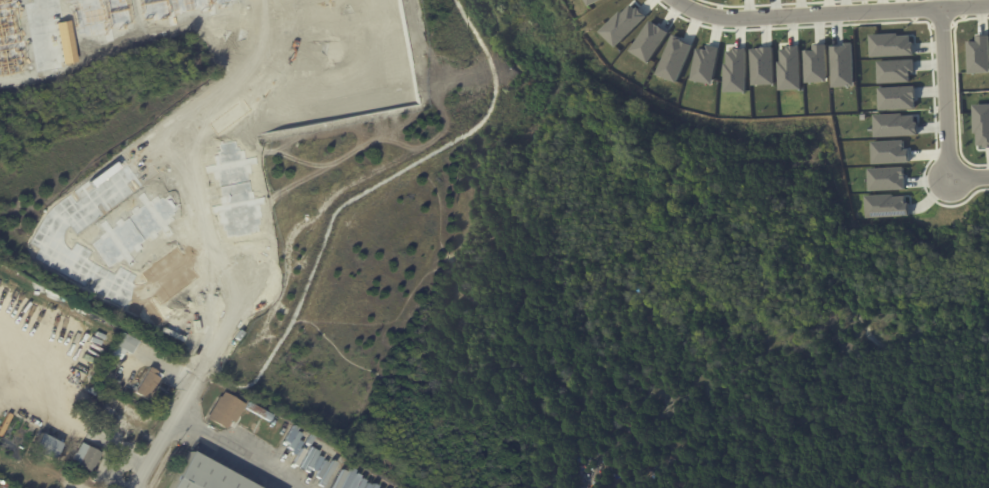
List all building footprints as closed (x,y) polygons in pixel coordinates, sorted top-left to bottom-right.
[(600,32),(616,47),(645,17),(629,2),(600,32)] [(62,62),(55,21),(69,19),(76,60),(62,62)] [(649,20),(668,33),(648,62),(630,50),(649,20)] [(870,57),(912,55),(911,34),(869,35),(870,57)] [(975,41),(967,42),(968,74),(988,73),(988,43),(988,35),(975,36),(975,41)] [(677,83),(692,44),(671,36),(656,75),(677,83)] [(830,45),(844,45),(844,42),(851,42),(853,85),(832,86),(830,45)] [(803,49),(813,49),(812,44),(825,43),(827,80),(805,81),(803,49)] [(696,47),(702,48),(705,48),(706,44),(718,46),(712,83),(690,79),(696,47)] [(777,61),(780,61),(779,48),(786,48),(786,45),(798,44),(800,87),(778,88),(777,61)] [(750,48),(756,48),(756,47),(772,46),(773,82),(751,83),(750,48)] [(746,92),(746,50),(725,50),(725,92),(746,92)] [(877,83),(910,82),(910,73),(914,73),(914,59),(877,61),(877,83)] [(878,88),(879,110),(915,109),(914,86),(878,88)] [(973,105),(974,149),(988,148),(988,104),(973,105)] [(917,136),(916,114),(873,115),(874,137),(917,136)] [(903,140),(871,142),(872,164),(909,163),(909,149),(904,149),(903,140)] [(868,168),(903,167),(903,173),(905,173),(905,189),(869,191),(868,168)] [(907,194),(865,196),(865,218),(908,216),(907,194)] [(136,341),(130,354),(114,345),(121,333),(136,341)] [(158,378),(154,385),(155,385),(147,400),(134,392),(149,366),(156,371),(154,375),(158,378)] [(234,421),(233,423),(230,421),(225,429),(206,419),(218,396),(220,397),(222,392),(244,404),(234,421)] [(40,433),(60,443),(52,460),(30,449),(38,432),(40,433)] [(83,445),(99,453),(90,472),(68,461),(72,452),(74,452),(78,442),(83,445)] [(195,455),(255,487),(162,487),(183,448),(195,455)]
